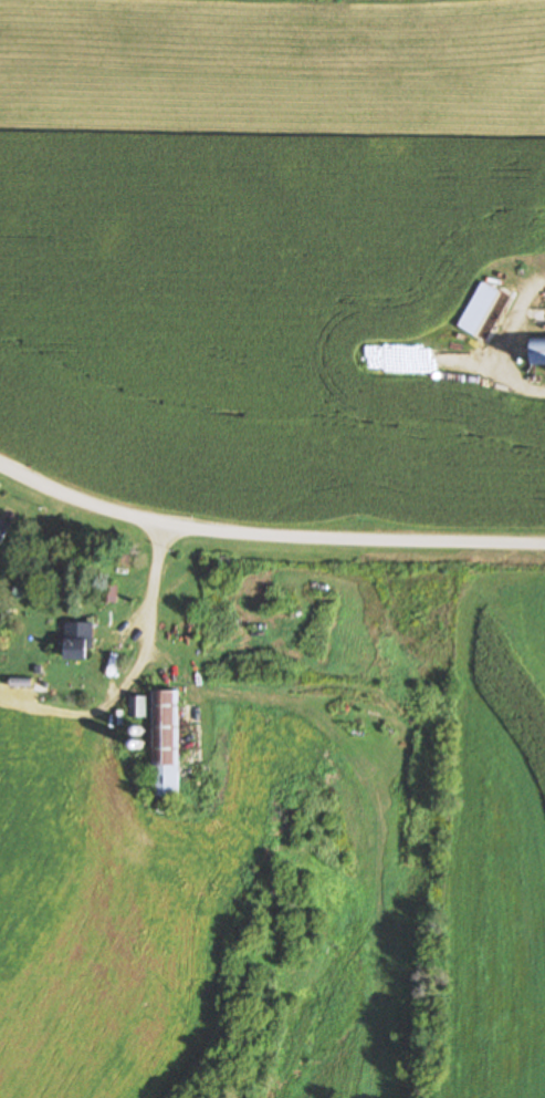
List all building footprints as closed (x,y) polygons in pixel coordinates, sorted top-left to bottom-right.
[(501,291),(481,282),(460,328),(479,337),(501,291)] [(533,338),(533,366),(544,366),(544,338),(533,338)] [(12,525),(0,518),(0,547),(12,525)] [(118,584),(94,584),(94,602),(118,602),(118,584)] [(93,623),(66,623),(66,661),(93,661),(93,623)] [(153,796),(180,796),(180,691),(153,691),(153,796)]
